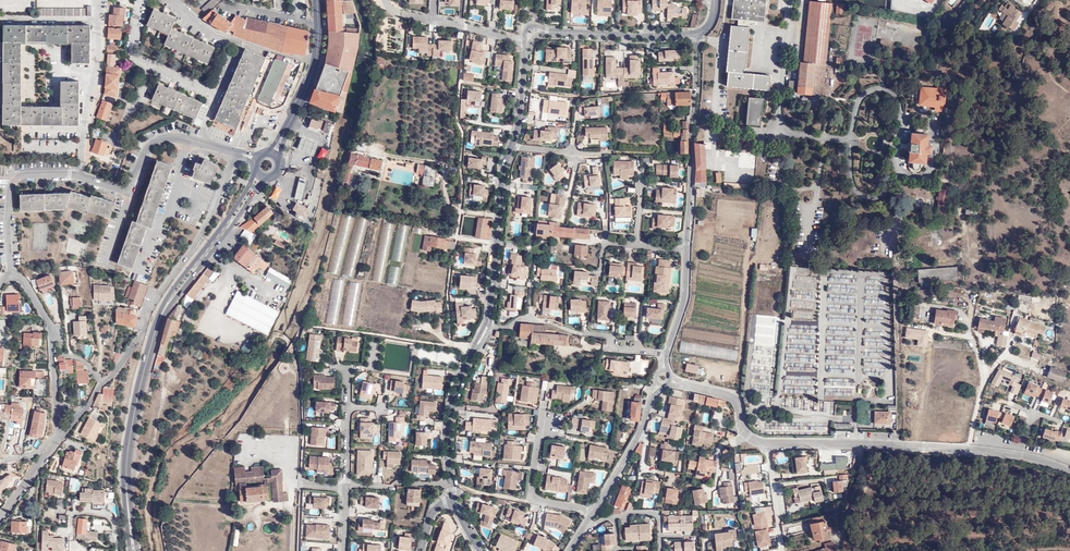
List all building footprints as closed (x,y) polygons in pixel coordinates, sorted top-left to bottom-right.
[(212,10),(222,0),(210,0),(198,10),(204,16),(212,10)] [(358,46),(359,29),(346,28),(343,28),(341,1),(342,1),(344,14),(356,12),(351,0),(327,0),(328,20),(329,34),(329,38),(328,52),(326,63),(325,63),(311,102),(343,113),(346,92),(358,46)] [(405,3),(409,3),(409,8),(421,8),(421,4),(421,0),(405,0),(405,3)] [(447,6),(451,7),(451,10),(461,11),(461,0),(447,0),(447,6)] [(485,12),(484,9),(489,9),(489,0),(477,0),(476,11),(485,12)] [(510,11),(511,0),(499,0),(499,1),(497,1),(496,10),(510,11)] [(558,0),(544,0),(544,11),(551,11),(551,6),(558,7),(558,0)] [(571,16),(579,16),(579,17),(586,17),(586,16),(588,16),(588,14),(586,13),(586,2),(578,2),(578,0),(571,0),(571,16)] [(610,13),(610,0),(609,0),(595,0),(595,11),(601,11),(601,13),(610,13)] [(622,14),(626,14),(626,18),(637,18),(637,15),(641,15),(640,3),(631,3),(631,0),(621,0),(622,14)] [(666,0),(651,0),(651,12),(662,12),(662,14),(666,14),(666,21),(671,21),(671,18),(681,18),(681,20),(686,21),(686,10),(679,10),(679,9),(674,9),(674,6),(666,6),(666,0)] [(753,22),(762,22),(765,0),(732,0),(730,19),(737,20),(753,22)] [(1006,1),(1000,10),(1002,12),(998,18),(1002,20),(1000,23),(1006,27),(1007,26),(1012,30),(1018,22),(1015,20),(1020,11),(1006,1)] [(820,97),(831,4),(809,2),(802,63),(799,63),(795,95),(820,97)] [(834,13),(842,14),(843,6),(836,5),(834,13)] [(33,14),(86,16),(86,6),(81,6),(81,9),(33,8),(33,14)] [(116,39),(117,30),(118,16),(122,16),(123,9),(112,8),(111,15),(106,14),(105,38),(116,39)] [(169,35),(166,44),(209,61),(215,48),(171,30),(175,20),(166,16),(163,15),(153,10),(148,24),(169,33),(169,35)] [(225,32),(229,27),(231,23),(212,10),(204,16),(200,20),(225,32)] [(306,43),(308,32),(247,18),(246,21),(236,16),(231,23),(229,27),(235,32),(233,35),(283,52),(290,53),(305,55),(306,43)] [(146,27),(169,35),(169,33),(148,24),(146,27)] [(0,125),(74,125),(74,82),(56,82),(55,106),(17,106),(17,42),(68,44),(68,63),(84,63),(85,26),(0,25),(0,125)] [(759,90),(760,76),(738,74),(738,69),(743,70),(745,51),(748,28),(742,28),(736,27),(729,27),(725,73),(727,73),(725,87),(759,90)] [(428,42),(414,41),(413,53),(419,53),(419,55),(433,55),(434,48),(428,48),(428,42)] [(473,43),(469,62),(472,63),(471,65),(483,67),(485,55),(480,54),(482,45),(473,43)] [(209,61),(166,44),(165,46),(208,64),(209,61)] [(439,48),(434,48),(433,55),(433,60),(441,60),(441,54),(452,55),(453,45),(440,44),(439,48)] [(103,95),(115,96),(116,90),(118,67),(111,67),(111,63),(113,62),(113,57),(115,57),(115,54),(114,54),(114,46),(107,46),(106,64),(103,95)] [(556,51),(545,51),(544,63),(556,64),(556,60),(562,60),(562,67),(570,67),(571,55),(566,55),(566,49),(556,49),(556,51)] [(657,51),(657,62),(674,61),(674,59),(680,59),(680,49),(664,50),(664,51),(657,51)] [(286,67),(280,65),(273,62),(245,50),(241,60),(239,65),(230,84),(228,88),(214,122),(232,129),(236,121),(238,122),(240,117),(265,61),(272,64),(257,101),(269,106),(286,67)] [(593,76),(593,72),(593,67),(593,58),(591,58),(590,54),(581,54),(581,76),(593,76)] [(280,65),(284,58),(275,56),(273,62),(280,65)] [(501,81),(510,82),(511,64),(506,64),(506,57),(493,56),(493,68),(494,69),(501,69),(501,81)] [(378,57),(376,68),(384,69),(386,58),(378,57)] [(628,69),(628,80),(638,80),(639,57),(628,57),(628,69)] [(615,59),(605,59),(606,79),(618,79),(618,87),(623,87),(623,80),(623,69),(615,69),(615,59)] [(568,76),(550,74),(549,78),(549,83),(548,86),(557,87),(571,89),(572,80),(568,79),(568,76)] [(658,74),(652,74),(653,87),(674,86),(674,74),(658,74)] [(768,77),(760,76),(759,90),(767,91),(768,77)] [(159,87),(154,100),(196,118),(202,104),(159,87)] [(934,108),(936,90),(920,88),(918,105),(934,108)] [(482,93),(468,91),(467,101),(480,102),(482,93)] [(689,105),(690,94),(675,93),(656,94),(656,96),(658,96),(659,100),(665,100),(665,106),(667,106),(673,106),(689,105)] [(489,112),(502,114),(503,98),(500,98),(501,95),(491,94),(489,112)] [(745,125),(755,126),(757,101),(758,97),(747,96),(745,125)] [(196,118),(154,100),(153,102),(195,120),(196,118)] [(543,100),(541,113),(565,116),(567,103),(543,100)] [(99,111),(98,113),(97,117),(105,120),(111,105),(103,102),(99,111)] [(584,116),(591,115),(598,115),(600,115),(599,106),(585,107),(584,104),(578,104),(579,113),(584,112),(584,116)] [(242,118),(240,117),(238,122),(236,121),(232,129),(234,130),(237,123),(239,124),(242,118)] [(315,129),(327,133),(331,124),(320,120),(319,122),(309,119),(306,127),(314,130),(315,129)] [(687,154),(688,123),(682,123),(681,130),(680,141),(679,141),(679,154),(687,154)] [(532,140),(539,141),(539,137),(553,139),(557,140),(558,127),(548,126),(548,130),(532,129),(532,140)] [(589,137),(589,139),(598,139),(598,141),(608,141),(608,127),(585,127),(584,137),(589,137)] [(920,168),(921,163),(925,163),(927,153),(931,154),(932,146),(928,146),(929,135),(924,134),(924,129),(916,128),(915,134),(910,134),(910,143),(908,143),(907,151),(909,151),(908,161),(912,162),(912,168),(915,170),(918,170),(920,168)] [(92,141),(95,141),(96,139),(98,139),(100,132),(92,130),(92,141)] [(475,143),(481,144),(497,146),(498,137),(492,136),(493,133),(471,130),(470,137),(475,138),(475,143)] [(717,146),(722,146),(723,143),(726,143),(726,138),(719,137),(717,146)] [(298,150),(314,154),(316,144),(300,139),(298,150)] [(106,145),(95,141),(93,147),(94,147),(93,154),(102,156),(106,145)] [(704,144),(693,143),(695,169),(693,182),(705,182),(704,144)] [(362,152),(350,150),(344,174),(349,175),(351,169),(352,165),(361,167),(360,171),(368,173),(369,169),(373,170),(380,171),(382,162),(370,159),(371,158),(361,156),(362,152)] [(468,158),(467,168),(480,169),(481,167),(486,167),(486,157),(481,157),(481,160),(468,158)] [(522,165),(521,171),(520,178),(523,179),(523,183),(532,184),(534,167),(535,167),(535,158),(522,157),(522,165)] [(191,177),(208,184),(215,166),(207,163),(208,162),(198,158),(191,177)] [(148,230),(170,167),(156,161),(134,225),(130,224),(116,266),(130,271),(145,229),(148,230)] [(551,175),(556,182),(564,176),(562,173),(565,170),(559,162),(549,169),(553,173),(551,175)] [(620,177),(628,177),(633,177),(634,164),(614,163),(613,176),(620,177)] [(434,167),(415,165),(414,174),(432,177),(434,167)] [(584,187),(600,185),(598,166),(592,167),(592,173),(583,175),(584,187)] [(678,167),(656,167),(656,172),(663,172),(663,179),(677,179),(678,167)] [(349,175),(344,174),(340,184),(346,185),(349,175)] [(308,204),(314,178),(307,176),(306,181),(301,201),(299,206),(305,210),(308,204)] [(433,178),(421,176),(420,185),(431,187),(433,178)] [(301,201),(306,181),(297,179),(293,199),(301,201)] [(482,204),(486,204),(487,190),(484,190),(484,186),(470,185),(469,197),(482,198),(482,204)] [(655,202),(676,204),(677,189),(662,187),(661,189),(656,189),(655,202)] [(949,189),(941,189),(940,194),(938,194),(938,198),(940,198),(939,213),(946,214),(949,189)] [(280,192),(274,190),(270,199),(275,202),(280,192)] [(692,191),(692,209),(699,210),(700,191),(692,191)] [(68,195),(19,197),(19,210),(64,209),(65,206),(85,213),(86,211),(109,218),(113,205),(90,197),(89,199),(70,192),(68,195)] [(551,217),(560,219),(561,213),(560,213),(561,207),(563,207),(565,195),(556,194),(555,204),(549,203),(547,212),(551,213),(551,217)] [(518,208),(518,214),(530,215),(532,198),(519,196),(518,208)] [(614,219),(631,219),(630,210),(624,210),(624,201),(613,201),(614,219)] [(307,211),(305,210),(299,206),(294,203),(290,211),(298,214),(302,217),(304,217),(307,211)] [(265,207),(262,205),(252,219),(265,207)] [(596,207),(577,205),(576,217),(595,219),(596,207)] [(248,234),(253,231),(271,215),(265,207),(252,219),(239,229),(241,230),(248,234)] [(489,241),(491,219),(477,217),(474,239),(489,241)] [(652,220),(652,233),(658,233),(658,231),(665,231),(665,228),(674,228),(674,218),(659,217),(658,220),(652,220)] [(588,240),(588,231),(584,230),(573,229),(572,230),(558,228),(559,223),(557,223),(549,223),(549,227),(536,225),(535,236),(588,240)] [(75,224),(75,234),(86,234),(86,224),(75,224)] [(397,225),(388,270),(400,272),(409,228),(397,225)] [(918,237),(953,235),(953,225),(917,227),(918,237)] [(254,237),(248,234),(241,230),(236,238),(242,241),(241,244),(247,248),(254,237)] [(272,246),(274,242),(253,231),(248,234),(254,237),(262,240),(272,246)] [(452,251),(453,243),(446,242),(446,240),(424,236),(421,252),(430,253),(431,249),(443,251),(443,249),(452,251)] [(251,255),(262,240),(254,237),(247,248),(245,251),(251,255)] [(68,242),(68,253),(83,252),(82,241),(68,242)] [(272,246),(282,251),(284,247),(274,242),(272,246)] [(267,256),(271,248),(261,243),(257,251),(267,256)] [(574,257),(586,258),(587,247),(574,246),(574,257)] [(266,267),(251,255),(245,251),(240,248),(231,262),(250,276),(255,271),(260,274),(266,267)] [(464,267),(463,267),(481,268),(481,260),(478,260),(478,257),(477,257),(477,256),(474,256),(474,251),(464,250),(463,255),(464,255),(464,267)] [(521,258),(511,255),(510,261),(512,262),(508,277),(510,277),(510,279),(516,281),(517,279),(519,280),(518,281),(524,282),(527,270),(521,268),(522,263),(521,258)] [(342,262),(330,260),(326,273),(338,277),(342,262)] [(669,294),(669,288),(663,287),(664,283),(666,284),(667,268),(671,268),(671,261),(660,260),(659,267),(656,267),(656,276),(657,276),(656,287),(654,287),(654,293),(669,294)] [(353,279),(357,264),(345,262),(341,275),(353,279)] [(632,262),(627,262),(626,266),(626,269),(625,278),(624,281),(642,283),(644,266),(637,266),(632,265),(632,262)] [(370,280),(381,282),(383,269),(372,267),(370,280)] [(625,278),(626,269),(609,267),(608,278),(617,279),(617,277),(625,278)] [(191,302),(214,272),(208,268),(185,296),(191,302)] [(541,281),(556,282),(557,270),(538,268),(537,277),(541,278),(541,281)] [(72,269),(55,269),(55,276),(58,276),(59,287),(71,286),(70,275),(73,274),(72,269)] [(280,289),(285,290),(289,282),(266,270),(262,278),(280,289)] [(400,272),(388,270),(385,283),(398,285),(400,272)] [(214,272),(207,281),(211,284),(218,275),(214,272)] [(412,288),(415,274),(410,274),(403,272),(403,274),(401,286),(412,288)] [(573,282),(581,283),(581,282),(591,282),(591,286),(596,286),(597,277),(589,276),(589,273),(574,272),(573,282)] [(123,285),(125,281),(112,276),(112,281),(123,285)] [(458,289),(465,289),(469,289),(470,287),(476,288),(476,278),(459,276),(458,289)] [(33,283),(37,292),(44,290),(51,286),(47,277),(33,283)] [(336,327),(344,282),(333,280),(325,325),(336,327)] [(133,306),(140,308),(149,290),(130,283),(127,289),(129,289),(125,300),(133,304),(133,306)] [(110,301),(109,286),(92,287),(92,302),(110,301)] [(281,298),(285,290),(280,289),(276,296),(281,298)] [(260,335),(265,337),(277,314),(251,300),(254,294),(248,290),(244,297),(236,292),(224,316),(260,335)] [(506,309),(521,310),(522,297),(524,297),(524,292),(514,291),(514,295),(510,295),(509,302),(506,302),(506,309)] [(542,308),(550,309),(558,310),(559,296),(538,295),(538,304),(542,304),(542,308)] [(184,311),(191,302),(185,296),(177,306),(184,311)] [(8,319),(8,315),(16,315),(16,298),(4,298),(4,315),(1,315),(2,309),(0,309),(0,319),(8,319)] [(78,299),(71,300),(71,308),(69,308),(69,312),(77,311),(77,308),(81,307),(81,303),(78,303),(78,299)] [(578,313),(578,316),(585,316),(586,303),(583,303),(583,300),(570,300),(569,312),(575,313),(578,313)] [(918,302),(911,301),(910,301),(909,316),(917,317),(918,302)] [(421,304),(412,302),(410,313),(420,314),(436,313),(436,315),(442,314),(441,304),(435,305),(435,302),(421,304)] [(455,321),(462,321),(464,321),(464,317),(471,317),(472,320),(476,320),(476,309),(471,309),(471,307),(462,307),(462,303),(454,303),(455,321)] [(599,303),(598,322),(609,322),(610,303),(599,303)] [(650,319),(650,323),(661,324),(663,311),(664,311),(665,304),(657,303),(656,308),(645,307),(644,318),(650,319)] [(624,318),(636,319),(638,305),(625,304),(624,318)] [(115,311),(114,311),(114,313),(114,326),(133,330),(134,318),(131,317),(132,313),(123,311),(123,309),(121,309),(121,310),(115,310),(115,311)] [(175,315),(175,309),(167,318),(155,357),(160,359),(166,339),(172,323),(175,315)] [(958,310),(948,309),(948,311),(938,311),(936,324),(955,325),(955,315),(958,315),(958,310)] [(980,318),(976,330),(980,332),(982,327),(1002,334),(1006,322),(996,318),(994,324),(980,318)] [(1029,321),(1019,318),(1013,332),(1015,333),(1013,339),(1017,340),(1020,334),(1022,330),(1025,331),(1024,334),(1035,337),(1036,334),(1042,336),(1044,329),(1028,323),(1029,321)] [(72,323),(73,337),(84,337),(84,319),(78,319),(78,323),(72,323)] [(177,325),(172,323),(166,339),(171,341),(177,325)] [(545,328),(520,326),(518,339),(531,340),(530,344),(567,347),(567,338),(555,337),(555,333),(545,332),(545,328)] [(906,328),(904,338),(917,340),(916,347),(926,348),(928,331),(906,328)] [(680,340),(736,349),(738,338),(682,329),(680,340)] [(34,351),(39,351),(40,335),(31,334),(31,337),(22,337),(21,348),(34,348),(34,351)] [(313,362),(315,355),(316,348),(317,349),(319,338),(306,336),(303,361),(313,362)] [(340,349),(343,349),(356,351),(356,344),(349,343),(349,340),(335,338),(334,353),(339,353),(340,349)] [(253,345),(247,341),(239,350),(245,355),(253,345)] [(678,354),(734,363),(736,352),(680,343),(678,354)] [(993,347),(989,346),(988,350),(987,350),(986,353),(987,353),(987,357),(991,358),(992,354),(995,355),(997,350),(993,348),(993,347)] [(1032,351),(1030,358),(1038,361),(1041,353),(1032,351)] [(110,365),(113,367),(119,356),(115,355),(113,354),(112,357),(111,357),(110,365)] [(59,356),(55,356),(55,364),(57,364),(58,371),(66,370),(66,375),(70,375),(69,361),(62,361),(62,360),(59,360),(59,356)] [(160,359),(155,357),(153,366),(152,368),(151,370),(156,371),(156,368),(158,368),(159,365),(161,366),(163,360),(160,359)] [(620,372),(628,374),(629,363),(606,359),(604,370),(613,372),(613,374),(619,375),(620,372)] [(74,362),(74,363),(75,385),(86,384),(85,372),(81,372),(82,366),(80,365),(78,364),(75,362),(74,362)] [(1049,364),(1047,368),(1063,374),(1065,370),(1049,364)] [(684,373),(696,376),(698,367),(686,365),(684,373)] [(1063,374),(1047,368),(1044,375),(1061,381),(1063,374)] [(999,370),(990,384),(997,388),(1000,382),(1011,387),(1010,393),(1017,396),(1021,385),(1016,384),(1019,378),(999,370)] [(17,391),(31,391),(32,381),(41,381),(41,374),(17,374),(17,391)] [(315,378),(316,375),(311,375),(311,387),(315,387),(315,390),(332,391),(333,378),(324,378),(315,378)] [(421,375),(419,389),(425,390),(425,389),(439,390),(440,376),(421,375)] [(474,383),(473,389),(473,394),(471,393),(470,400),(483,401),(484,394),(486,395),(488,378),(481,377),(480,384),(474,383)] [(495,401),(507,403),(509,386),(511,386),(512,380),(502,379),(501,383),(497,383),(495,401)] [(405,394),(406,385),(404,385),(404,383),(389,381),(387,392),(405,394)] [(357,398),(369,401),(371,395),(372,396),(375,386),(362,382),(357,398)] [(526,386),(520,385),(518,400),(535,403),(537,387),(535,387),(536,383),(526,382),(526,386)] [(1034,396),(1039,398),(1042,389),(1028,383),(1023,395),(1033,398),(1034,396)] [(574,387),(556,385),(556,390),(551,389),(551,398),(553,399),(553,401),(569,402),(570,392),(573,392),(574,387)] [(112,389),(105,388),(105,390),(101,390),(101,395),(96,394),(89,407),(93,408),(95,402),(100,403),(110,403),(110,401),(111,400),(112,389)] [(636,423),(641,390),(634,389),(632,403),(631,403),(629,422),(636,423)] [(612,411),(614,393),(592,390),(591,398),(596,400),(603,401),(602,410),(612,411)] [(1045,390),(1041,403),(1048,406),(1053,393),(1045,390)] [(698,396),(688,394),(686,402),(696,404),(698,396)] [(698,396),(696,404),(716,409),(717,401),(698,396)] [(670,407),(667,420),(673,421),(683,424),(684,418),(681,417),(683,410),(679,409),(681,400),(670,397),(668,406),(670,407)] [(813,408),(813,400),(785,399),(785,407),(813,408)] [(327,411),(332,411),(332,402),(313,400),(312,412),(327,413),(327,411)] [(1062,400),(1059,409),(1069,413),(1069,402),(1062,400)] [(428,412),(434,413),(435,403),(419,402),(418,415),(415,415),(415,420),(424,422),(424,418),(427,418),(428,412)] [(18,405),(11,405),(10,407),(10,414),(10,417),(21,418),(21,411),(18,411),(18,405)] [(10,407),(0,406),(0,410),(3,410),(2,414),(10,414),(10,407)] [(886,417),(894,417),(894,407),(886,406),(886,412),(870,412),(869,425),(885,426),(886,417)] [(989,410),(985,423),(995,425),(997,418),(1001,419),(1003,413),(989,410)] [(528,414),(507,413),(506,429),(523,430),(523,426),(527,426),(528,414)] [(27,439),(31,440),(32,436),(39,437),(40,432),(41,432),(43,426),(41,425),(42,415),(31,414),(27,439)] [(1005,414),(1001,425),(1010,428),(1014,418),(1005,414)] [(650,421),(654,422),(653,429),(658,430),(660,417),(652,415),(650,421)] [(13,427),(17,427),(19,427),(21,418),(10,417),(7,429),(13,430),(13,427)] [(402,417),(393,417),(393,422),(387,422),(386,441),(393,442),(393,438),(397,439),(397,434),(399,434),(399,431),(400,431),(400,424),(402,424),(402,417)] [(466,421),(465,428),(491,431),(492,420),(473,418),(472,421),(466,421)] [(595,420),(577,418),(575,427),(580,428),(579,430),(589,431),(589,428),(593,428),(595,420)] [(667,420),(662,418),(659,432),(668,434),(667,438),(667,441),(678,443),(681,428),(673,426),(673,421),(667,420)] [(79,436),(94,443),(102,426),(88,419),(79,436)] [(359,419),(358,434),(372,434),(373,423),(369,423),(369,420),(359,419)] [(703,428),(694,426),(693,433),(695,433),(694,439),(695,440),(698,440),(697,449),(702,450),(702,447),(711,449),(713,437),(703,435),(703,428)] [(310,433),(310,445),(313,445),(321,445),(322,438),(326,438),(327,433),(329,434),(330,428),(311,427),(310,433)] [(1045,429),(1042,439),(1054,443),(1054,441),(1058,442),(1058,441),(1060,432),(1056,431),(1055,433),(1045,429)] [(1061,429),(1060,432),(1058,441),(1063,442),(1064,439),(1069,440),(1069,431),(1061,429)] [(423,432),(413,432),(413,444),(424,445),(424,436),(427,436),(427,432),(423,432)] [(620,441),(625,443),(628,434),(623,432),(620,441)] [(520,460),(520,454),(515,453),(516,446),(515,441),(507,440),(506,444),(504,444),(503,459),(520,460)] [(482,454),(482,457),(490,457),(492,443),(470,441),(469,452),(473,453),(482,454)] [(590,444),(588,456),(595,457),(601,458),(601,461),(606,462),(607,452),(603,452),(604,446),(590,444)] [(640,455),(642,445),(640,444),(633,454),(640,455)] [(550,459),(563,461),(565,447),(551,445),(550,459)] [(671,446),(661,445),(660,450),(663,451),(661,460),(673,462),(672,465),(677,466),(679,453),(670,451),(671,446)] [(65,453),(60,468),(72,471),(72,472),(75,473),(77,467),(76,467),(80,452),(74,451),(73,453),(68,452),(67,454),(65,453)] [(385,466),(394,466),(397,452),(382,451),(382,461),(385,461),(385,466)] [(355,476),(365,476),(370,469),(370,452),(356,452),(355,476)] [(776,454),(778,463),(786,461),(784,453),(776,454)] [(329,457),(310,456),(309,469),(317,470),(317,473),(333,474),(333,463),(329,462),(329,457)] [(805,457),(795,458),(797,474),(807,472),(805,457)] [(716,474),(717,468),(718,463),(715,463),(713,468),(709,467),(710,462),(699,459),(698,464),(690,462),(689,470),(696,471),(695,475),(705,477),(711,478),(713,474),(716,474)] [(424,466),(424,461),(408,460),(408,472),(424,473),(424,475),(428,475),(429,466),(424,466)] [(262,481),(262,479),(260,468),(248,469),(249,472),(243,472),(243,467),(231,468),(232,484),(262,481)] [(478,474),(478,485),(490,486),(491,469),(478,468),(478,474)] [(271,486),(271,483),(270,479),(277,476),(280,476),(280,470),(268,471),(269,479),(262,479),(262,481),(232,484),(233,487),(233,490),(238,489),(271,486)] [(518,472),(506,470),(505,476),(503,489),(515,490),(518,472)] [(735,470),(730,470),(728,472),(729,482),(737,481),(735,470)] [(579,471),(576,489),(587,490),(588,483),(595,484),(596,473),(579,471)] [(1,493),(8,483),(8,484),(13,476),(10,473),(0,478),(0,492),(1,493)] [(282,494),(281,482),(280,476),(277,476),(270,479),(271,483),(271,486),(238,489),(238,503),(267,499),(266,496),(270,495),(282,494)] [(68,488),(77,491),(80,480),(71,477),(68,488)] [(557,490),(556,493),(566,494),(568,482),(564,481),(564,479),(547,477),(545,489),(557,490)] [(747,491),(749,496),(764,494),(762,482),(758,483),(757,480),(743,482),(744,492),(747,491)] [(51,497),(61,498),(62,485),(57,485),(57,483),(45,481),(44,494),(52,495),(51,497)] [(652,485),(640,483),(637,498),(650,500),(650,495),(655,496),(657,482),(652,481),(652,485)] [(839,482),(831,482),(833,493),(843,493),(841,481),(839,482)] [(613,507),(622,509),(624,504),(630,490),(621,487),(617,496),(613,507)] [(723,488),(719,489),(720,499),(722,499),(723,505),(734,504),(732,487),(723,488)] [(798,497),(800,504),(813,501),(814,503),(823,501),(820,492),(812,494),(810,487),(799,490),(798,488),(791,490),(793,499),(798,497)] [(690,491),(693,505),(708,502),(706,494),(704,494),(703,488),(690,491)] [(91,506),(103,506),(103,494),(99,493),(99,491),(91,491),(91,494),(87,494),(87,489),(80,489),(80,493),(78,493),(78,502),(90,503),(89,505),(91,505),(91,506)] [(664,505),(674,506),(676,491),(664,489),(663,496),(665,496),(664,505)] [(406,490),(405,505),(418,506),(419,490),(406,490)] [(282,494),(270,495),(271,503),(286,501),(285,494),(282,494)] [(310,509),(326,510),(328,498),(306,496),(306,504),(310,505),(310,509)] [(363,509),(377,510),(378,498),(359,496),(359,506),(363,507),(363,509)] [(18,505),(22,509),(27,504),(22,500),(18,505)] [(482,522),(490,525),(491,518),(493,518),(495,510),(490,509),(491,506),(477,503),(475,513),(483,515),(482,522)] [(612,516),(616,517),(621,516),(622,509),(613,507),(612,516)] [(507,508),(505,516),(510,518),(510,519),(519,523),(518,526),(517,528),(522,530),(526,520),(520,518),(521,513),(507,508)] [(765,512),(752,515),(755,532),(767,530),(769,530),(765,512)] [(557,528),(566,534),(573,523),(564,517),(549,514),(547,527),(557,528)] [(692,516),(668,517),(668,524),(668,528),(676,529),(675,532),(685,531),(685,528),(692,528),(692,516)] [(815,518),(806,520),(812,542),(817,540),(818,543),(822,542),(822,540),(827,538),(826,531),(828,531),(827,528),(825,528),(823,521),(817,523),(815,518)] [(361,529),(378,531),(379,523),(372,523),(372,520),(361,519),(361,523),(356,523),(355,533),(361,533),(361,529)] [(86,521),(76,520),(74,540),(80,543),(80,542),(95,543),(96,533),(87,532),(87,534),(84,534),(86,521)] [(435,540),(449,529),(447,528),(448,524),(441,522),(435,540)] [(9,534),(24,535),(25,524),(10,523),(9,534)] [(639,541),(650,541),(649,523),(629,524),(629,527),(624,527),(625,541),(639,540),(639,541)] [(303,538),(327,539),(327,525),(304,524),(303,538)] [(721,550),(721,547),(726,547),(733,546),(732,541),(736,540),(735,528),(727,529),(728,532),(713,534),(715,550),(721,550)] [(449,529),(435,540),(436,541),(438,542),(438,543),(436,550),(445,550),(451,534),(448,533),(449,529)] [(589,533),(592,538),(597,533),(595,529),(589,533)] [(767,530),(755,532),(753,532),(758,548),(770,546),(767,530)] [(526,532),(524,538),(528,539),(527,540),(532,541),(530,544),(540,549),(542,550),(547,550),(548,550),(551,545),(552,544),(545,538),(535,534),(534,536),(530,535),(531,533),(526,532)] [(56,550),(61,550),(62,541),(51,540),(51,538),(46,538),(46,533),(39,533),(38,550),(45,550),(45,549),(45,544),(50,544),(50,549),(56,550)] [(600,550),(610,550),(610,545),(614,544),(614,533),(603,534),(603,545),(599,546),(600,550)] [(396,547),(409,548),(411,540),(412,540),(413,535),(404,534),(403,538),(397,538),(396,547)] [(516,542),(499,534),(494,546),(501,550),(512,550),(516,542)] [(674,542),(675,549),(675,550),(694,550),(694,541),(674,542)] [(0,542),(0,550),(14,550),(15,546),(0,542)] [(833,542),(824,544),(825,549),(817,550),(835,550),(833,542)]
